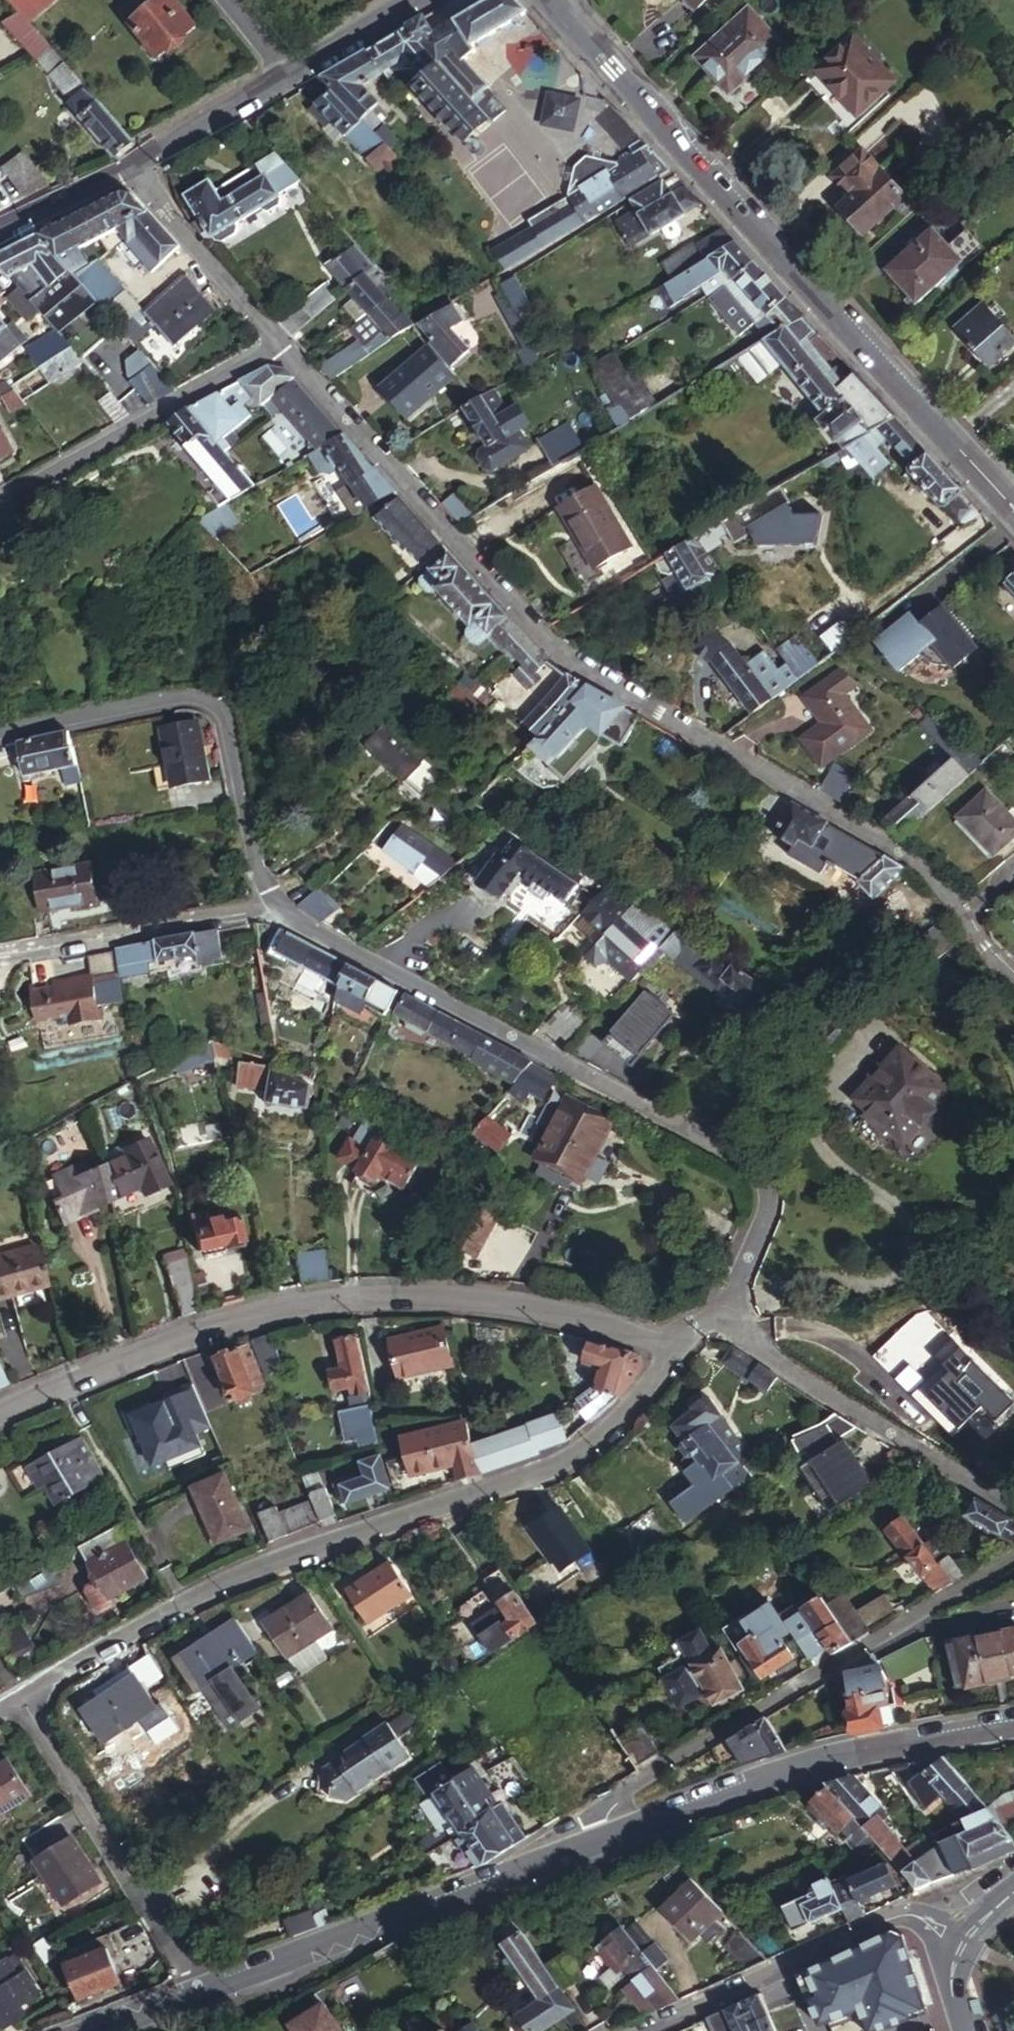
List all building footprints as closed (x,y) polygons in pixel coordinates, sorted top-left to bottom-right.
[(159,61),(199,29),(175,0),(165,0),(149,13),(138,2),(121,15),(159,61)] [(424,16),(409,25),(440,60),(423,76),(412,87),(467,146),(484,131),(488,135),(511,114),(487,88),(489,86),(465,61),(474,53),(468,46),(529,11),(519,0),(451,0),(444,4),(450,13),(430,25),(424,16)] [(694,16),(711,0),(679,0),(694,16)] [(750,11),(698,58),(731,94),(783,46),(750,11)] [(4,27),(37,64),(55,53),(22,16),(4,27)] [(440,60),(409,25),(367,49),(381,69),(403,54),(423,76),(440,60)] [(854,38),(815,73),(856,117),(896,83),(854,38)] [(367,49),(319,78),(331,91),(369,132),(377,125),(376,124),(386,114),(358,84),(381,69),(367,49)] [(72,72),(55,53),(37,64),(76,107),(72,111),(118,163),(137,146),(72,72)] [(369,132),(331,91),(310,110),(325,126),(327,123),(376,175),(381,171),(386,176),(391,171),(387,166),(394,159),(388,153),(372,135),(369,132)] [(582,101),(548,93),(541,129),(576,135),(582,101)] [(383,125),(372,135),(388,153),(399,143),(383,125)] [(587,221),(673,168),(650,143),(623,160),(593,154),(580,164),(573,193),(587,221)] [(864,238),(894,212),(895,210),(890,205),(901,194),(863,152),(830,183),(847,202),(839,211),(864,238)] [(303,183),(285,164),(283,165),(275,154),(260,163),(258,161),(212,190),(208,184),(186,198),(199,219),(190,225),(200,236),(207,232),(213,240),(216,238),(219,242),(227,244),(239,236),(241,229),(238,225),(262,209),(265,212),(273,214),(284,207),(286,200),(283,196),(303,183)] [(16,185),(28,201),(49,186),(24,156),(4,170),(16,185)] [(4,170),(0,165),(0,195),(16,185),(4,170)] [(642,216),(673,197),(662,180),(632,199),(638,210),(642,216)] [(901,194),(890,205),(895,210),(894,212),(909,218),(928,201),(913,184),(901,194)] [(705,203),(690,186),(673,197),(642,216),(624,227),(635,245),(666,227),(671,236),(677,238),(683,234),(685,229),(679,219),(705,203)] [(124,194),(38,237),(95,303),(100,308),(108,302),(120,292),(94,265),(85,268),(73,255),(124,230),(133,242),(131,245),(153,270),(178,248),(132,195),(124,194)] [(624,227),(642,216),(638,210),(620,221),(624,227)] [(660,264),(670,281),(711,256),(738,239),(726,226),(695,246),(694,243),(660,264)] [(911,311),(963,264),(931,231),(885,273),(900,290),(896,295),(911,311)] [(207,232),(200,236),(207,244),(213,240),(207,232)] [(58,335),(95,303),(38,237),(29,242),(0,256),(0,266),(22,293),(40,314),(58,335)] [(711,256),(670,281),(656,290),(669,310),(701,291),(700,289),(705,286),(711,296),(717,293),(725,285),(755,258),(738,239),(711,256)] [(359,244),(345,253),(350,259),(364,248),(359,244)] [(327,266),(349,289),(378,263),(364,248),(350,259),(345,253),(327,266)] [(771,335),(806,314),(762,266),(755,258),(725,285),(759,323),(771,335)] [(349,289),(354,295),(344,305),(357,320),(392,293),(400,287),(378,263),(349,289)] [(500,284),(514,312),(527,303),(514,275),(500,284)] [(108,302),(100,308),(111,321),(133,346),(154,327),(175,351),(218,312),(187,278),(144,315),(120,292),(108,302)] [(329,282),(280,326),(291,339),(341,295),(329,282)] [(725,285),(717,293),(750,331),(759,323),(725,285)] [(400,292),(395,297),(409,312),(414,307),(400,292)] [(40,314),(22,293),(11,302),(29,323),(40,314)] [(329,381),(420,324),(409,312),(395,297),(392,293),(357,320),(374,339),(386,329),(391,334),(360,353),(355,347),(318,369),(329,381)] [(434,339),(432,340),(451,366),(469,353),(451,328),(464,320),(455,306),(425,325),(434,339)] [(1013,352),(1013,341),(983,306),(955,333),(991,373),(1013,352)] [(422,312),(417,317),(422,321),(426,316),(422,312)] [(821,332),(806,314),(771,335),(740,354),(761,381),(786,362),(828,414),(821,421),(839,443),(848,437),(852,444),(898,416),(856,370),(847,376),(835,362),(831,365),(810,338),(821,332)] [(11,351),(1,338),(5,334),(0,328),(0,361),(11,351)] [(69,352),(70,351),(62,340),(58,335),(29,353),(35,359),(26,365),(33,373),(69,352)] [(407,411),(457,375),(451,366),(432,340),(382,377),(407,411)] [(69,352),(33,373),(6,389),(10,393),(0,398),(0,409),(5,419),(24,410),(18,403),(47,386),(78,368),(69,352)] [(613,354),(590,367),(613,403),(617,410),(622,409),(629,420),(660,402),(639,370),(623,364),(620,365),(613,354)] [(215,442),(220,438),(246,416),(238,405),(249,398),(256,408),(292,378),(281,366),(269,365),(187,409),(215,442)] [(112,402),(126,418),(150,404),(172,392),(155,372),(138,383),(139,386),(112,402)] [(344,435),(292,378),(256,408),(266,419),(280,409),(315,451),(344,435)] [(6,389),(1,384),(0,385),(0,398),(10,393),(6,389)] [(492,390),(476,400),(463,408),(490,447),(482,452),(479,461),(486,472),(496,474),(522,457),(507,436),(519,428),(492,390)] [(92,404),(110,426),(126,418),(112,402),(105,393),(92,404)] [(620,426),(629,420),(622,409),(617,410),(613,403),(607,407),(620,426)] [(222,503),(252,486),(219,447),(224,443),(220,438),(215,442),(187,409),(168,424),(215,480),(203,491),(215,507),(222,503)] [(988,516),(898,416),(852,444),(843,449),(824,461),(827,467),(857,449),(877,473),(890,460),(879,446),(891,439),(913,464),(910,467),(961,526),(979,525),(988,516)] [(554,465),(584,447),(569,422),(539,440),(554,465)] [(533,450),(519,428),(507,436),(522,457),(533,450)] [(11,453),(0,433),(0,459),(11,453)] [(315,451),(311,453),(321,471),(327,474),(339,467),(361,503),(389,484),(344,435),(315,451)] [(839,443),(843,449),(852,444),(848,437),(839,443)] [(339,467),(327,474),(350,510),(361,503),(339,467)] [(389,484),(361,503),(365,510),(367,509),(397,493),(389,484)] [(657,561),(643,536),(631,543),(598,485),(561,506),(595,565),(622,552),(635,574),(656,562),(657,561)] [(440,540),(397,493),(367,509),(375,518),(374,520),(403,552),(410,547),(421,558),(440,540)] [(457,499),(444,508),(458,523),(470,516),(457,499)] [(194,519),(211,536),(234,522),(222,503),(215,507),(194,519)] [(749,524),(739,512),(716,525),(726,539),(749,524)] [(716,525),(700,535),(710,549),(726,539),(716,525)] [(710,549),(700,535),(657,561),(656,562),(661,571),(673,573),(680,569),(700,598),(731,579),(710,549)] [(538,649),(450,551),(422,576),(421,585),(427,591),(432,591),(436,588),(471,625),(468,629),(466,634),(474,642),(480,642),(492,631),(522,664),(532,674),(536,671),(547,660),(538,649)] [(891,660),(901,671),(920,655),(924,658),(926,659),(928,660),(933,662),(938,664),(941,664),(946,664),(952,664),(955,667),(979,647),(944,605),(921,625),(910,613),(876,642),(886,653),(883,656),(888,662),(891,660)] [(849,623),(824,642),(833,654),(838,650),(858,634),(849,623)] [(718,659),(719,660),(736,648),(715,630),(697,652),(711,664),(718,659)] [(750,666),(736,648),(719,660),(717,661),(756,713),(821,663),(807,643),(798,631),(778,645),(791,664),(781,672),(764,685),(750,666)] [(818,635),(807,643),(821,663),(833,654),(824,642),(818,635)] [(767,653),(750,666),(764,685),(781,672),(767,653)] [(532,674),(522,664),(515,671),(530,687),(541,676),(536,671),(532,674)] [(804,737),(825,763),(873,726),(846,693),(861,680),(842,668),(833,675),(832,674),(804,696),(824,720),(804,737)] [(591,682),(571,671),(530,717),(496,688),(489,694),(500,704),(510,712),(541,739),(591,682)] [(500,704),(489,694),(474,682),(471,678),(461,689),(491,713),(500,704)] [(644,714),(591,682),(541,739),(531,751),(560,778),(572,773),(605,736),(627,743),(644,714)] [(487,718),(488,717),(458,692),(450,701),(474,723),(476,721),(482,722),(487,718)] [(496,726),(510,712),(500,704),(491,713),(488,717),(487,718),(496,726)] [(443,777),(378,715),(363,731),(374,741),(371,745),(426,794),(443,777)] [(963,762),(972,753),(958,739),(954,743),(925,717),(913,726),(952,761),(957,756),(963,762)] [(198,721),(163,729),(176,788),(211,781),(198,721)] [(71,748),(69,731),(20,741),(27,776),(61,770),(64,786),(79,784),(74,748),(71,748)] [(1005,743),(1009,748),(1013,745),(1013,746),(1013,735),(1005,743)] [(930,810),(982,764),(972,753),(963,762),(957,756),(952,761),(915,794),(930,810)] [(837,801),(856,771),(836,761),(818,789),(837,801)] [(986,793),(956,819),(991,858),(1013,837),(1013,825),(986,793)] [(837,828),(780,794),(766,816),(764,818),(776,827),(771,834),(789,845),(792,846),(798,836),(811,844),(799,862),(809,865),(815,865),(820,865),(826,864),(858,880),(883,856),(837,828)] [(899,838),(930,810),(915,794),(879,826),(899,838)] [(466,812),(472,805),(468,800),(462,809),(466,812)] [(382,827),(372,842),(414,875),(421,867),(436,879),(455,864),(403,825),(393,835),(382,827)] [(566,898),(579,880),(529,848),(510,835),(479,881),(503,895),(521,868),(534,877),(528,885),(541,893),(547,886),(566,898)] [(796,859),(799,862),(811,844),(798,836),(792,846),(789,845),(790,850),(796,859)] [(906,870),(883,856),(858,880),(838,899),(841,902),(847,898),(857,909),(869,898),(873,901),(906,870)] [(86,868),(30,877),(34,905),(42,904),(43,914),(92,905),(86,868)] [(658,950),(673,931),(661,920),(658,922),(638,906),(635,909),(629,903),(632,899),(605,882),(571,921),(590,938),(577,953),(594,965),(610,962),(630,981),(658,950)] [(317,888),(310,894),(297,908),(318,920),(333,906),(325,896),(333,888),(329,883),(320,891),(317,888)] [(42,904),(34,905),(35,915),(43,914),(42,904)] [(962,942),(949,921),(922,943),(938,962),(962,942)] [(394,931),(383,925),(377,936),(388,941),(394,931)] [(673,931),(658,950),(672,960),(679,950),(697,963),(695,968),(718,984),(717,986),(769,1026),(786,1003),(754,978),(722,957),(723,955),(676,926),(673,931)] [(217,930),(116,947),(121,976),(151,971),(150,964),(200,955),(201,961),(222,957),(217,930)] [(271,953),(338,987),(350,966),(309,945),(283,931),(271,953)] [(113,949),(90,953),(93,974),(98,973),(98,976),(117,972),(113,949)] [(679,950),(672,960),(713,991),(717,986),(718,984),(695,968),(697,963),(679,950)] [(385,1019),(397,991),(350,966),(338,987),(335,1004),(348,1011),(356,997),(368,1004),(366,1008),(385,1019)] [(98,976),(98,973),(93,974),(34,984),(40,1014),(74,1008),(77,1021),(105,1016),(101,994),(99,981),(99,980),(98,976)] [(120,990),(117,977),(103,979),(105,993),(120,990)] [(264,1006),(261,990),(252,993),(255,1009),(264,1006)] [(646,993),(614,1035),(643,1058),(675,1016),(646,993)] [(489,1068),(501,1046),(413,999),(407,996),(396,1016),(476,1059),(475,1061),(489,1068)] [(546,1018),(570,1040),(588,1020),(564,998),(546,1018)] [(832,1023),(828,1028),(841,1039),(845,1034),(832,1023)] [(311,1047),(322,1052),(328,1035),(316,1032),(311,1047)] [(533,1063),(501,1046),(489,1068),(517,1082),(523,1075),(533,1063)] [(210,1047),(208,1047),(212,1060),(230,1064),(231,1054),(210,1047)] [(198,1053),(179,1063),(182,1075),(201,1065),(198,1053)] [(896,1055),(856,1102),(872,1114),(865,1124),(881,1138),(884,1134),(902,1148),(952,1089),(932,1069),(924,1078),(896,1055)] [(533,1091),(544,1069),(533,1063),(523,1075),(517,1082),(489,1116),(512,1135),(515,1138),(510,1145),(538,1159),(547,1140),(517,1125),(533,1091)] [(291,1080),(239,1066),(237,1081),(268,1085),(266,1108),(309,1112),(311,1089),(291,1080)] [(544,1069),(533,1091),(551,1100),(555,1092),(561,1078),(544,1069)] [(551,1100),(563,1106),(566,1101),(567,1098),(555,1092),(551,1100)] [(538,1159),(581,1180),(610,1122),(566,1101),(563,1106),(547,1140),(538,1159)] [(512,1135),(489,1116),(476,1132),(496,1148),(481,1167),(487,1172),(501,1155),(510,1145),(515,1138),(512,1135)] [(392,1126),(383,1144),(422,1163),(431,1148),(392,1126)] [(383,1144),(382,1143),(365,1176),(384,1185),(388,1179),(412,1191),(425,1164),(422,1163),(383,1144)] [(127,1180),(107,1188),(110,1203),(141,1190),(142,1194),(162,1186),(148,1152),(131,1160),(135,1170),(125,1174),(127,1180)] [(107,1188),(101,1153),(77,1163),(81,1168),(51,1181),(59,1201),(49,1206),(60,1231),(93,1216),(91,1211),(110,1203),(107,1188)] [(513,1206),(481,1190),(449,1257),(455,1260),(482,1272),(513,1206)] [(199,1214),(188,1217),(198,1252),(221,1246),(222,1250),(238,1247),(237,1242),(243,1241),(231,1201),(214,1204),(218,1218),(202,1222),(199,1214)] [(12,1304),(11,1298),(47,1291),(38,1244),(0,1251),(0,1306),(12,1304)] [(197,1313),(183,1256),(168,1260),(181,1319),(197,1313)] [(297,1259),(297,1284),(298,1284),(318,1281),(324,1280),(324,1258),(297,1259)] [(451,1362),(442,1325),(389,1339),(399,1376),(451,1362)] [(268,1331),(249,1336),(259,1362),(277,1355),(268,1331)] [(357,1404),(373,1401),(357,1333),(336,1338),(344,1368),(331,1371),(336,1389),(351,1386),(353,1394),(355,1393),(357,1404)] [(629,1349),(591,1337),(586,1363),(601,1366),(598,1387),(620,1391),(629,1349)] [(260,1371),(250,1344),(214,1356),(231,1400),(236,1398),(241,1403),(249,1400),(250,1393),(254,1391),(248,1375),(260,1371)] [(629,1349),(620,1391),(624,1391),(645,1364),(639,1352),(629,1349)] [(783,1378),(737,1349),(727,1365),(748,1377),(749,1375),(775,1391),(783,1378)] [(0,1364),(0,1392),(11,1388),(0,1364)] [(744,1461),(752,1455),(711,1397),(673,1425),(687,1443),(716,1422),(744,1461)] [(381,1439),(373,1401),(357,1404),(355,1405),(364,1443),(381,1439)] [(853,1421),(838,1411),(825,1423),(839,1431),(853,1421)] [(473,1442),(467,1421),(399,1440),(412,1484),(458,1471),(460,1479),(567,1449),(558,1418),(473,1442)] [(761,1484),(744,1461),(716,1422),(687,1443),(682,1446),(682,1452),(687,1459),(693,1461),(697,1457),(716,1482),(724,1475),(735,1489),(743,1483),(751,1492),(761,1484)] [(104,1471),(83,1438),(28,1465),(39,1486),(46,1483),(56,1502),(106,1476),(104,1471)] [(842,1506),(871,1486),(840,1443),(811,1463),(842,1506)] [(386,1463),(384,1453),(356,1464),(359,1473),(335,1481),(343,1504),(392,1487),(386,1463)] [(227,1474),(196,1486),(218,1544),(250,1530),(227,1474)] [(726,1496),(735,1489),(724,1475),(716,1482),(726,1496)] [(326,1490),(310,1495),(313,1503),(321,1523),(336,1517),(326,1490)] [(977,1498),(969,1512),(1013,1541),(1013,1521),(977,1498)] [(289,1535),(321,1523),(313,1503),(281,1515),(289,1535)] [(605,1572),(559,1508),(532,1527),(562,1568),(574,1559),(591,1582),(605,1572)] [(271,1543),(289,1535),(281,1515),(279,1509),(261,1515),(271,1543)] [(939,1564),(926,1546),(906,1519),(889,1532),(934,1594),(954,1583),(939,1564)] [(139,1537),(131,1522),(112,1532),(83,1547),(100,1578),(110,1598),(146,1579),(127,1544),(139,1537)] [(936,1538),(926,1546),(939,1564),(950,1556),(936,1538)] [(696,1556),(688,1544),(676,1550),(684,1563),(696,1556)] [(954,1583),(965,1576),(950,1556),(939,1564),(954,1583)] [(347,1590),(370,1623),(412,1595),(388,1563),(347,1590)] [(490,1653),(539,1619),(499,1564),(481,1577),(497,1600),(510,1617),(506,1620),(501,1614),(477,1631),(475,1632),(490,1653)] [(110,1598),(100,1578),(88,1584),(85,1590),(94,1607),(100,1609),(112,1602),(110,1598)] [(316,1640),(333,1628),(308,1593),(274,1616),(268,1608),(251,1620),(257,1627),(264,1622),(289,1658),(316,1640)] [(828,1604),(853,1643),(860,1639),(898,1616),(886,1596),(858,1613),(844,1594),(828,1604)] [(834,1654),(853,1643),(828,1604),(822,1595),(803,1608),(806,1612),(790,1623),(803,1642),(814,1634),(824,1649),(829,1645),(834,1654)] [(510,1617),(497,1600),(473,1617),(470,1622),(477,1631),(501,1614),(506,1620),(510,1617)] [(225,1602),(202,1614),(215,1634),(182,1658),(231,1729),(241,1723),(246,1731),(267,1717),(234,1668),(257,1650),(225,1602)] [(775,1604),(745,1621),(754,1636),(743,1644),(748,1653),(741,1657),(757,1683),(795,1659),(782,1638),(791,1632),(781,1614),(775,1604)] [(1,1632),(21,1660),(38,1648),(18,1620),(1,1632)] [(686,1654),(706,1644),(694,1620),(674,1631),(686,1654)] [(1013,1666),(1013,1620),(959,1636),(971,1679),(1013,1666)] [(814,1634),(803,1642),(812,1656),(824,1649),(814,1634)] [(454,1639),(471,1665),(483,1657),(470,1640),(466,1642),(461,1635),(454,1639)] [(700,1682),(712,1705),(744,1689),(737,1675),(743,1672),(736,1659),(731,1661),(718,1638),(706,1644),(686,1654),(700,1682)] [(316,1640),(289,1658),(292,1663),(299,1666),(303,1672),(328,1656),(316,1640)] [(893,1684),(938,1666),(927,1640),(882,1659),(893,1684)] [(700,1682),(686,1654),(667,1664),(664,1673),(660,1675),(671,1697),(700,1682)] [(443,1662),(455,1677),(463,1671),(452,1655),(443,1662)] [(864,1658),(833,1676),(844,1692),(874,1674),(864,1658)] [(146,1731),(169,1715),(160,1703),(157,1705),(134,1675),(82,1710),(105,1741),(137,1719),(146,1731)] [(854,1737),(885,1730),(881,1711),(891,1709),(887,1688),(850,1697),(853,1715),(850,1715),(854,1737)] [(605,1714),(612,1725),(623,1718),(617,1707),(605,1714)] [(418,1727),(409,1712),(348,1751),(347,1750),(321,1766),(330,1779),(326,1795),(344,1799),(389,1771),(378,1753),(399,1739),(418,1727)] [(789,1752),(766,1717),(738,1733),(748,1747),(753,1743),(761,1745),(769,1759),(789,1752)] [(612,1725),(620,1737),(632,1731),(623,1718),(612,1725)] [(632,1731),(620,1737),(636,1763),(658,1751),(643,1725),(632,1731)] [(399,1739),(378,1753),(389,1771),(411,1757),(399,1739)] [(516,1757),(515,1756),(497,1768),(514,1791),(531,1780),(529,1777),(516,1757)] [(986,1810),(945,1758),(924,1776),(960,1821),(986,1810)] [(31,1797),(8,1761),(0,1766),(0,1815),(31,1797)] [(482,1823),(455,1782),(449,1773),(443,1764),(418,1780),(430,1800),(437,1795),(464,1834),(482,1823)] [(330,1779),(321,1766),(316,1769),(311,1791),(326,1795),(330,1779)] [(502,1808),(476,1768),(455,1782),(482,1823),(501,1852),(515,1843),(495,1812),(502,1808)] [(852,1777),(825,1783),(827,1786),(864,1829),(873,1839),(883,1851),(896,1839),(876,1817),(882,1811),(852,1777)] [(864,1829),(827,1786),(810,1802),(811,1803),(809,1806),(818,1816),(820,1814),(847,1843),(864,1829)] [(447,1844),(455,1839),(457,1838),(462,1838),(464,1834),(437,1795),(430,1800),(421,1806),(442,1836),(447,1844)] [(1013,1848),(1013,1845),(1000,1827),(995,1821),(986,1810),(960,1821),(952,1824),(956,1833),(935,1843),(951,1876),(979,1863),(1013,1848)] [(995,1821),(1000,1827),(1008,1824),(1012,1831),(1013,1830),(1013,1812),(995,1821)] [(501,1852),(482,1823),(464,1834),(473,1849),(468,1854),(476,1865),(483,1863),(501,1852)] [(864,1829),(847,1843),(854,1851),(873,1839),(864,1829)] [(447,1844),(442,1836),(438,1838),(435,1834),(422,1842),(430,1854),(436,1851),(447,1844)] [(473,1849),(464,1834),(462,1838),(457,1838),(455,1839),(463,1851),(468,1854),(473,1849)] [(66,1902),(102,1878),(74,1835),(37,1858),(66,1902)] [(917,1891),(933,1884),(920,1869),(925,1864),(919,1858),(915,1861),(904,1848),(896,1839),(883,1851),(917,1891)] [(476,1865),(468,1854),(463,1859),(469,1868),(476,1865)] [(851,1884),(834,1893),(841,1907),(858,1899),(860,1903),(896,1886),(885,1864),(850,1881),(851,1884)] [(832,1889),(828,1881),(805,1893),(807,1896),(779,1910),(791,1934),(807,1926),(807,1927),(842,1910),(841,1907),(834,1893),(832,1889)] [(850,1881),(832,1889),(834,1893),(851,1884),(850,1881)] [(713,1922),(722,1914),(719,1911),(692,1883),(661,1911),(690,1942),(700,1934),(708,1941),(720,1929),(713,1922)] [(582,1899),(590,1910),(599,1902),(591,1891),(582,1899)] [(858,1899),(841,1907),(842,1910),(848,1923),(866,1915),(858,1899)] [(322,1925),(331,1921),(323,1901),(312,1906),(315,1910),(322,1925)] [(680,2002),(656,1972),(642,1954),(599,1902),(590,1910),(589,1911),(609,1936),(594,1949),(619,1980),(628,1973),(659,2011),(680,2002)] [(292,1936),(322,1925),(315,1910),(286,1923),(292,1936)] [(557,1987),(515,1922),(499,1932),(506,1941),(495,1949),(503,1962),(510,1956),(539,1999),(557,1987)] [(884,1956),(889,1974),(912,1966),(902,1934),(895,1930),(878,1938),(884,1956)] [(745,1972),(767,1961),(740,1933),(723,1950),(745,1972)] [(843,1983),(865,1975),(861,1966),(880,1958),(874,1940),(832,1959),(843,1983)] [(655,1944),(642,1954),(656,1972),(669,1961),(655,1944)] [(53,1958),(45,1948),(35,1955),(43,1965),(53,1958)] [(64,1967),(80,2002),(122,1984),(107,1948),(64,1967)] [(560,1984),(574,1976),(560,1954),(546,1963),(560,1984)] [(868,1982),(889,1974),(884,1956),(880,1958),(861,1966),(865,1975),(868,1982)] [(24,2013),(20,2005),(39,1993),(26,1973),(19,1977),(7,1959),(0,1963),(0,2028),(24,2013)] [(903,2017),(926,2010),(919,1987),(912,1966),(889,1974),(903,2017)] [(882,2024),(903,2017),(889,1974),(868,1982),(882,2024)] [(571,2008),(557,1987),(539,1999),(523,2010),(521,2019),(528,2029),(537,2030),(571,2008)] [(760,1991),(755,1993),(724,2007),(728,2017),(734,2030),(735,2030),(757,2030),(753,2022),(770,2015),(760,1991)] [(322,2006),(289,2027),(292,2030),(338,2030),(322,2006)] [(776,2030),(803,2030),(795,2010),(771,2019),(776,2030)] [(708,2014),(691,2022),(695,2030),(716,2030),(708,2014)] [(770,2015),(753,2022),(757,2030),(776,2030),(771,2019),(770,2015)] [(734,2030),(728,2017),(720,2021),(725,2030),(731,2030),(734,2030)] [(473,2023),(460,2030),(478,2030),(473,2023)]
